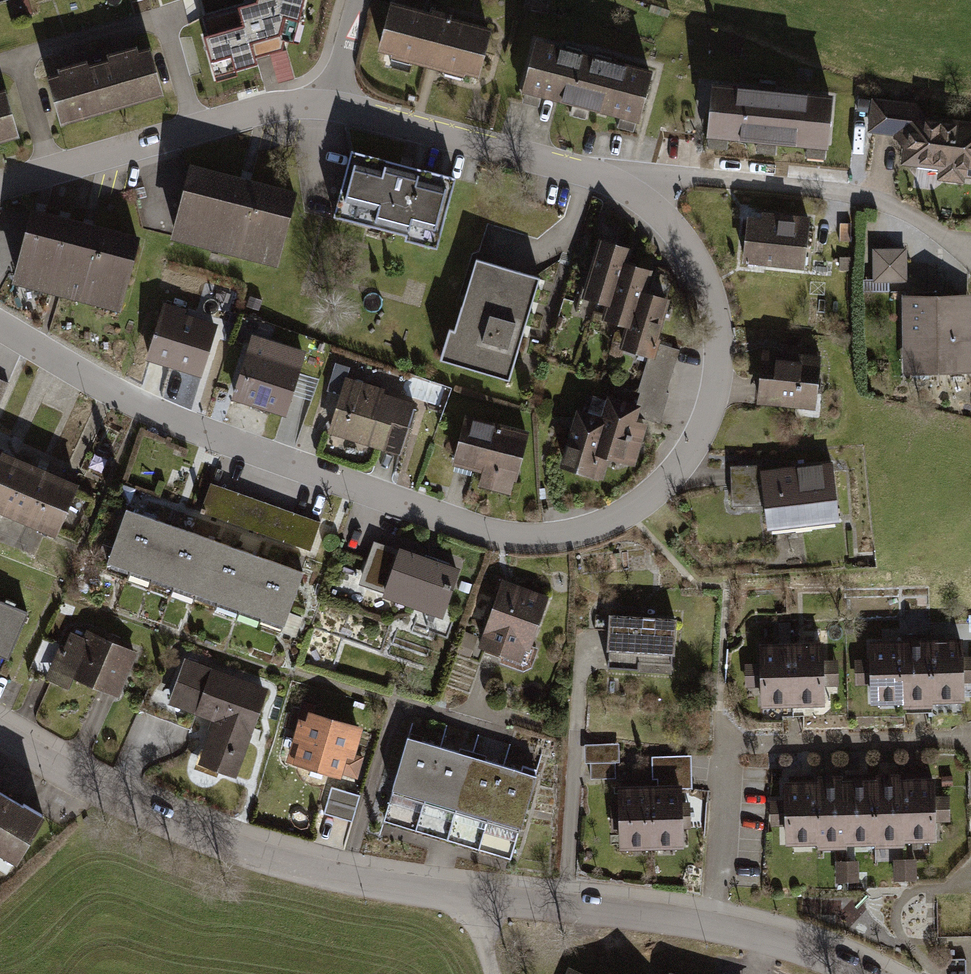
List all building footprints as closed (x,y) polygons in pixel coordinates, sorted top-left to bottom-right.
[(215,86),(244,78),(242,67),(263,62),(261,53),(286,47),(287,42),(301,45),(308,14),(303,13),(306,0),(235,0),(200,10),(204,27),(198,29),(215,86)] [(374,44),(430,59),(474,71),(487,23),(419,6),(395,0),(385,0),(374,44)] [(533,39),(516,102),(535,107),(538,95),(568,103),(565,114),(585,119),(587,110),(613,117),(611,127),(631,132),(648,70),(533,39)] [(99,59),(113,108),(164,93),(150,44),(137,47),(136,42),(118,48),(106,51),(108,56),(99,59)] [(47,74),(61,123),(113,108),(99,59),(89,62),(87,56),(72,61),(57,65),(59,70),(47,74)] [(710,82),(703,146),(722,148),(723,137),(754,140),(753,151),(773,153),(774,144),(801,147),(800,157),(821,159),(829,95),(710,82)] [(19,136),(5,85),(0,87),(0,141),(19,136)] [(864,132),(891,134),(899,144),(897,163),(934,167),(933,179),(961,182),(962,177),(970,178),(970,119),(916,113),(918,100),(867,95),(864,132)] [(338,181),(328,217),(432,246),(450,179),(346,151),(338,181)] [(172,213),(167,231),(270,258),(286,198),(239,185),(184,171),(172,213)] [(39,213),(23,208),(16,234),(3,275),(35,284),(55,217),(39,213)] [(746,218),(743,258),(801,262),(804,215),(760,212),(759,219),(746,218)] [(63,220),(55,217),(35,284),(50,288),(53,289),(57,290),(69,293),(86,226),(63,220)] [(86,226),(69,293),(111,304),(126,236),(96,229),(86,226)] [(623,247),(597,239),(580,295),(606,303),(618,261),(623,247)] [(870,246),(871,279),(903,278),(902,246),(870,246)] [(444,329),(435,360),(504,381),(535,277),(498,266),(473,259),(451,331),(444,329)] [(645,268),(618,261),(606,303),(602,316),(616,320),(628,323),(637,293),(645,268)] [(663,300),(637,293),(628,323),(616,320),(608,345),(646,355),(651,341),(663,300)] [(900,296),(902,373),(969,371),(967,294),(900,296)] [(158,301),(142,358),(197,374),(212,322),(179,313),(181,308),(158,301)] [(247,336),(229,395),(281,411),(299,353),(247,336)] [(651,341),(646,355),(635,389),(637,390),(636,403),(633,414),(658,422),(668,392),(664,390),(677,350),(651,341)] [(759,349),(754,399),(812,405),(817,354),(759,349)] [(342,378),(326,430),(396,452),(411,402),(379,392),(380,389),(342,378)] [(633,414),(636,403),(604,394),(598,416),(601,417),(590,452),(607,457),(630,464),(642,423),(631,419),(633,414)] [(601,417),(598,416),(573,408),(556,464),(601,478),(607,457),(590,452),(601,417)] [(462,415),(451,457),(479,465),(474,483),(506,492),(523,432),(462,415)] [(52,526),(71,483),(0,453),(0,504),(52,526)] [(784,463),(726,464),(727,505),(760,504),(764,530),(838,520),(827,459),(784,463)] [(314,519),(207,481),(196,508),(304,546),(314,519)] [(124,512),(106,562),(127,569),(145,519),(124,512)] [(145,519),(127,569),(147,577),(165,526),(145,519)] [(165,526),(147,577),(168,584),(186,533),(165,526)] [(186,533),(168,584),(189,591),(207,541),(186,533)] [(453,566),(370,538),(359,570),(386,579),(381,592),(438,611),(453,566)] [(207,541),(189,591),(210,598),(226,547),(207,541)] [(226,547),(210,598),(231,606),(248,556),(226,547)] [(248,556),(231,606),(252,613),(269,562),(248,556)] [(269,562),(252,613),(272,620),(290,570),(269,562)] [(479,643),(522,658),(543,596),(500,582),(479,643)] [(4,653),(21,611),(0,603),(0,651),(4,653)] [(673,619),(607,615),(604,661),(670,665),(673,619)] [(41,636),(28,667),(67,683),(70,675),(116,695),(134,652),(82,630),(80,636),(66,630),(60,644),(41,636)] [(927,637),(929,700),(957,700),(954,636),(927,637)] [(897,638),(899,702),(929,700),(927,637),(897,638)] [(868,639),(871,702),(899,702),(897,638),(868,639)] [(168,641),(140,707),(183,723),(189,708),(211,716),(195,760),(232,774),(263,690),(181,659),(185,648),(168,641)] [(787,643),(789,706),(820,705),(818,642),(787,643)] [(759,644),(761,707),(789,706),(787,643),(759,644)] [(422,670),(408,666),(404,681),(418,685),(422,670)] [(297,719),(286,760),(336,773),(340,756),(346,758),(354,727),(306,715),(304,721),(297,719)] [(403,738),(380,820),(412,828),(435,746),(403,738)] [(606,744),(587,745),(587,767),(606,767),(606,744)] [(435,746),(412,828),(444,838),(467,756),(435,746)] [(677,752),(646,750),(644,776),(676,778),(677,752)] [(467,756),(444,838),(476,847),(499,765),(467,756)] [(499,765),(476,847),(509,856),(531,774),(499,765)] [(898,779),(900,842),(929,841),(927,778),(898,779)] [(844,780),(847,843),(874,843),(872,779),(844,780)] [(872,779),(874,843),(900,842),(898,779),(872,779)] [(814,781),(816,844),(847,843),(844,780),(814,781)] [(786,782),(788,845),(816,844),(814,781),(786,782)] [(643,784),(645,848),(676,846),(674,783),(643,784)] [(615,785),(618,848),(645,848),(643,784),(615,785)] [(356,794),(328,786),(320,811),(348,819),(356,794)] [(16,860),(41,818),(0,795),(0,851),(16,860)] [(861,858),(837,858),(838,881),(861,881),(861,858)]
